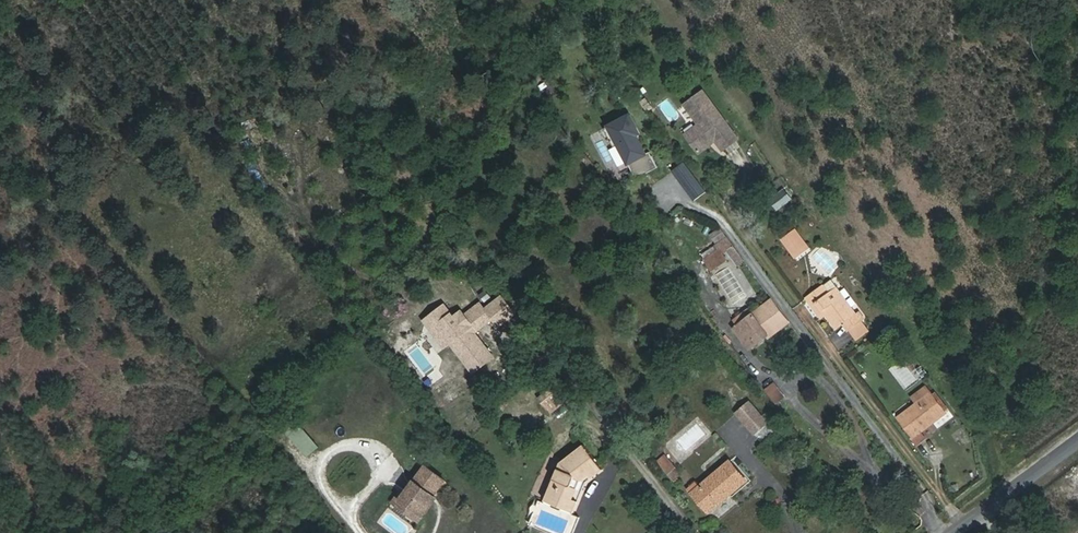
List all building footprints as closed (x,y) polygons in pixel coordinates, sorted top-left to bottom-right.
[(727,151),(741,141),(707,94),(689,107),(701,124),(688,134),(702,154),(719,141),(727,151)] [(643,154),(632,135),(635,133),(627,119),(624,115),(614,121),(616,126),(606,132),(634,179),(654,167),(646,152),(643,154)] [(606,132),(616,126),(614,121),(604,127),(606,132)] [(672,176),(692,203),(702,195),(682,169),(672,176)] [(769,200),(778,210),(793,197),(784,187),(769,200)] [(796,259),(810,249),(797,231),(783,241),(796,259)] [(711,281),(723,271),(717,262),(704,272),(711,281)] [(844,326),(855,341),(869,329),(858,314),(853,317),(833,290),(826,296),(821,289),(810,297),(836,332),(844,326)] [(515,316),(501,299),(484,312),(498,329),(515,316)] [(770,344),(778,345),(788,338),(770,312),(738,335),(754,356),(770,344)] [(451,317),(430,333),(445,351),(450,347),(469,372),(479,364),(483,369),(493,361),(470,331),(473,329),(461,314),(453,320),(451,317)] [(890,371),(908,389),(923,374),(905,355),(890,371)] [(473,377),(483,369),(479,364),(469,372),(473,377)] [(351,382),(358,371),(351,366),(344,377),(351,382)] [(553,408),(567,398),(558,387),(545,397),(553,408)] [(791,405),(782,392),(770,401),(779,413),(791,405)] [(758,434),(772,424),(755,402),(741,412),(758,434)] [(900,427),(914,446),(947,421),(933,402),(900,427)] [(322,449),(296,418),(284,427),(311,458),(322,449)] [(608,470),(593,447),(566,465),(550,500),(578,512),(583,502),(579,500),(589,477),(595,473),(597,477),(608,470)] [(682,472),(667,455),(660,461),(674,478),(682,472)] [(712,514),(721,506),(755,480),(736,456),(693,489),(712,514)] [(451,481),(429,465),(400,504),(421,520),(451,481)] [(393,532),(414,532),(416,530),(388,509),(378,522),(393,532)]
